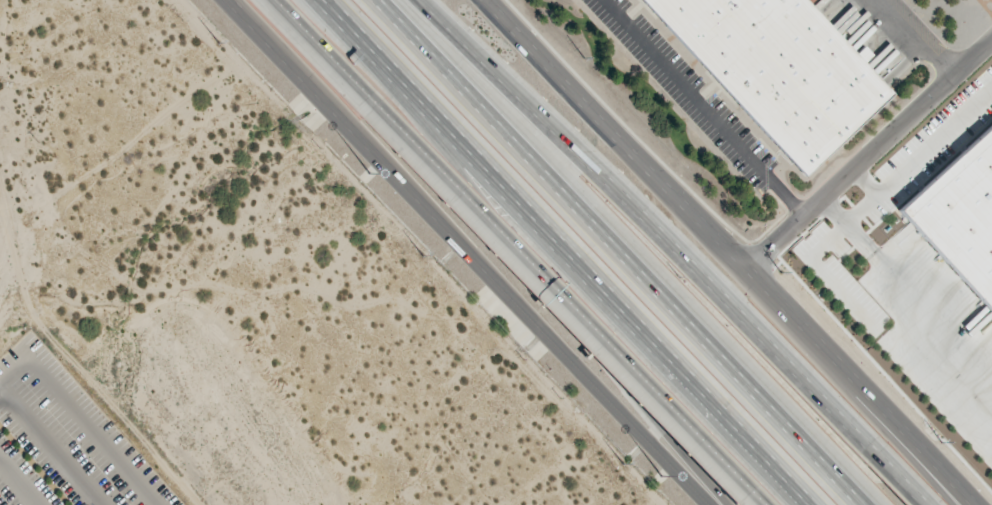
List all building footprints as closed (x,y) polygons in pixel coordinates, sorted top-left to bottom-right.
[(803,175),(643,0),(805,0),(891,94),(803,175)] [(991,313),(991,124),(898,207),(991,313)]
